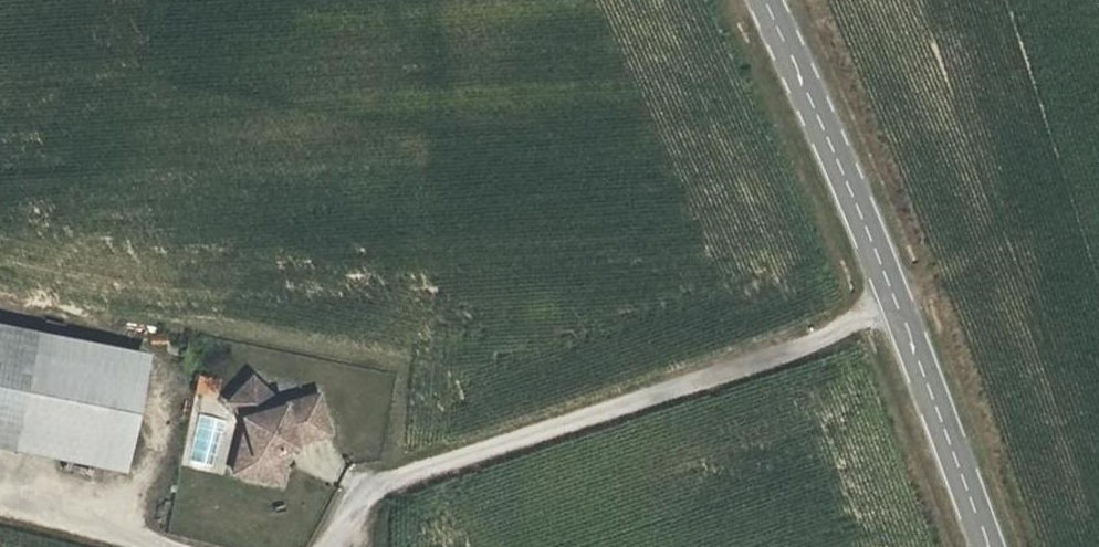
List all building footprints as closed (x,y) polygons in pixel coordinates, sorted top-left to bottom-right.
[(0,352),(0,431),(39,439),(54,363),(0,352)] [(86,368),(54,363),(39,439),(71,444),(86,368)] [(196,392),(217,395),(219,378),(198,375),(196,392)] [(255,431),(264,463),(260,482),(291,490),(296,468),(292,455),(307,451),(306,449),(340,438),(328,399),(291,410),(261,381),(238,406),(252,421),(255,431)] [(264,463),(255,431),(244,478),(260,482),(264,463)]
